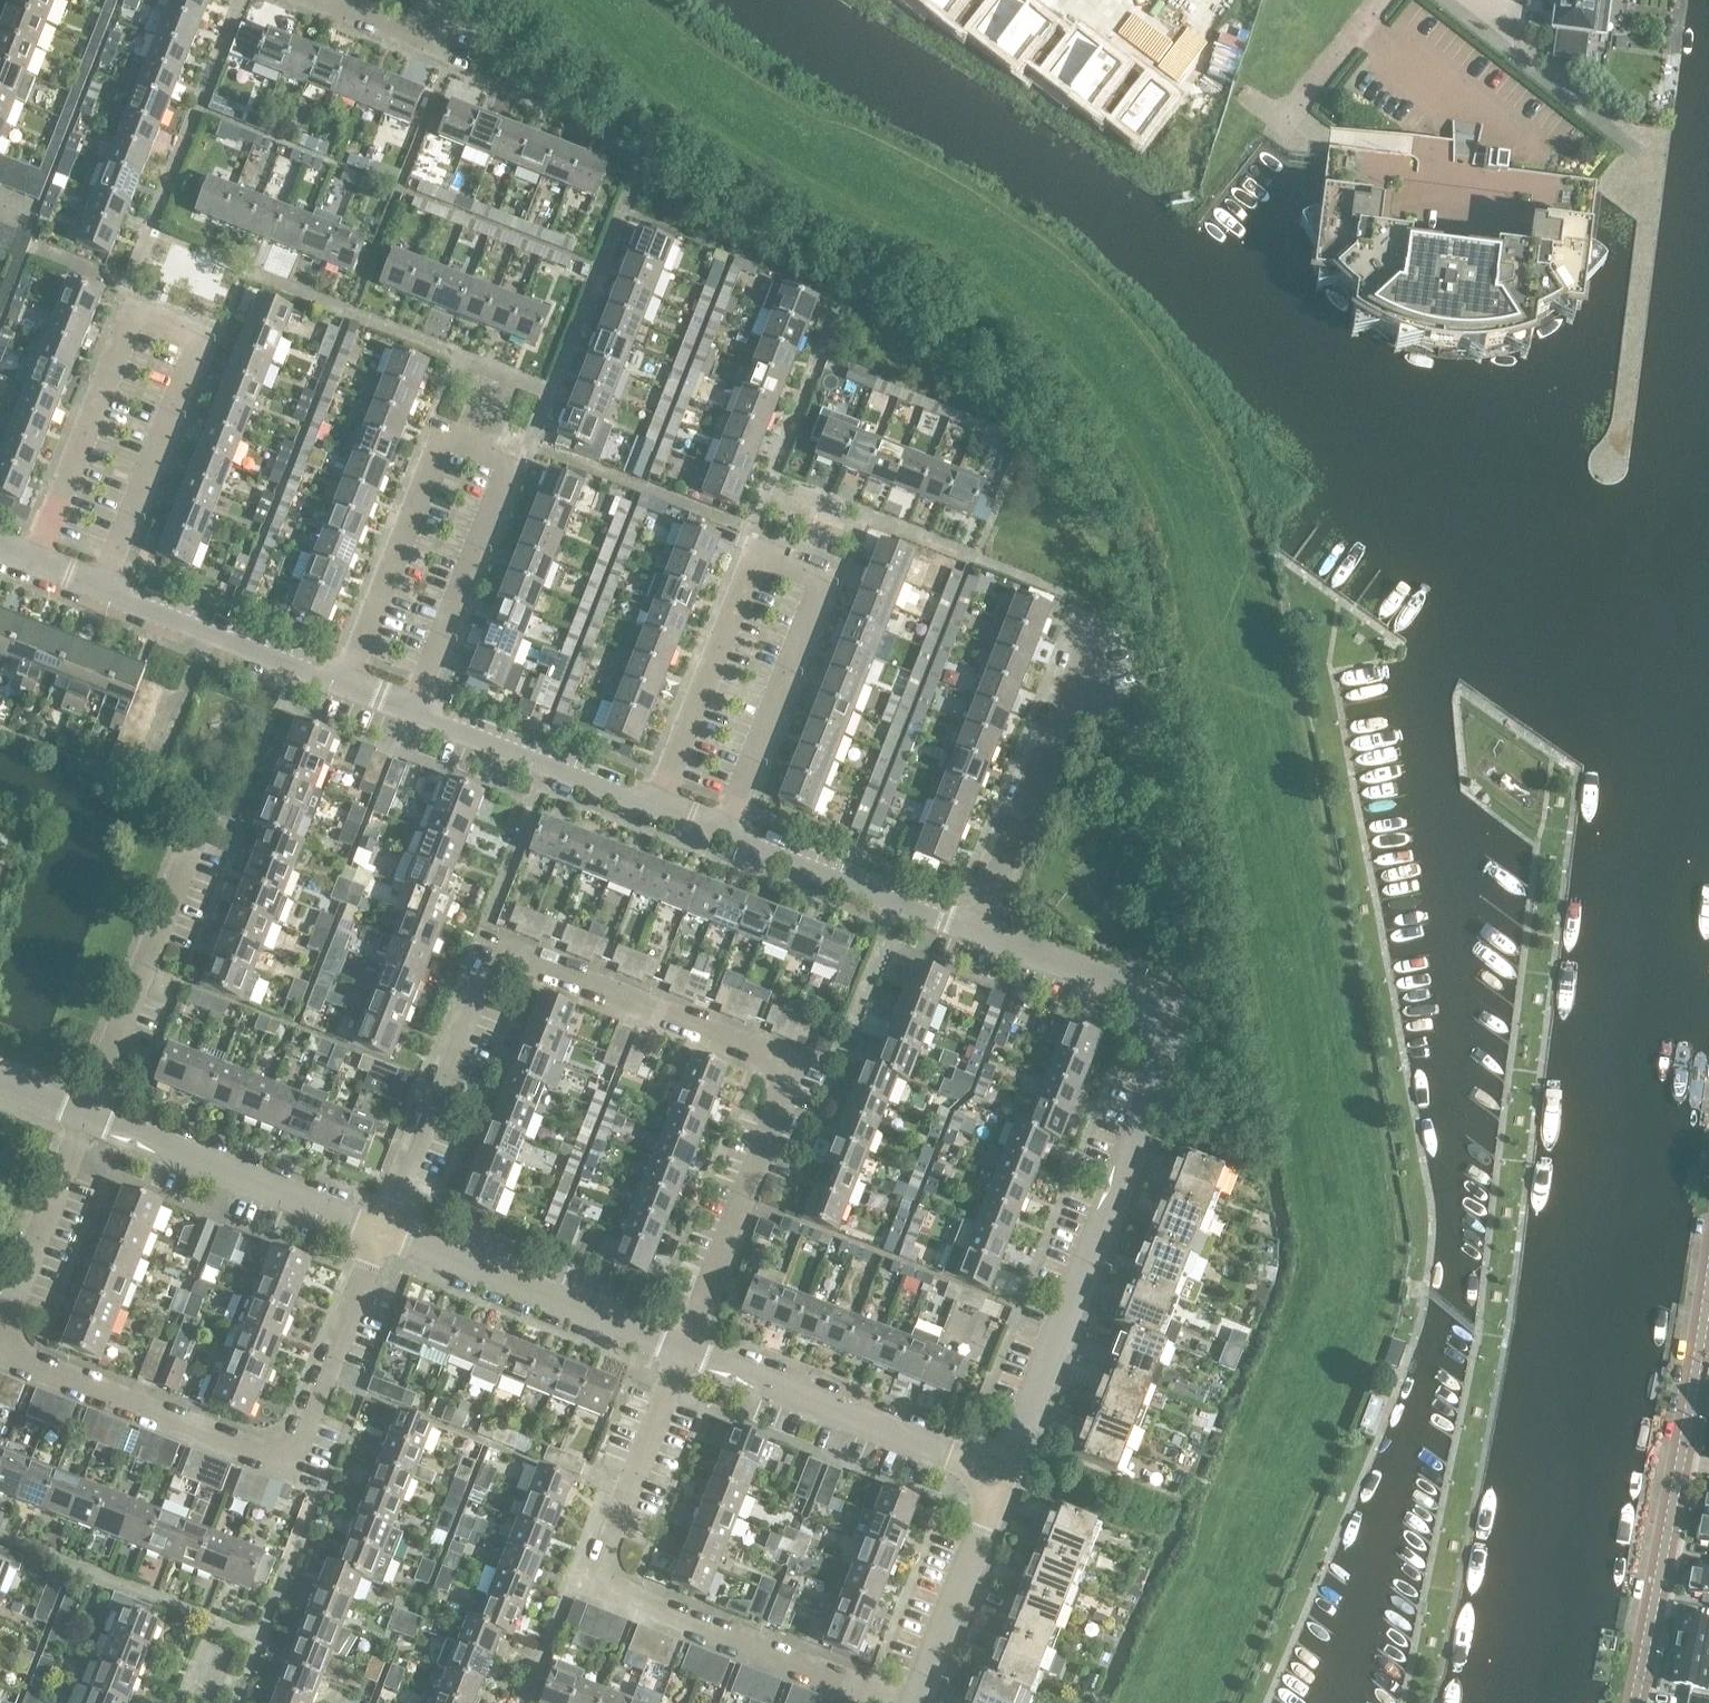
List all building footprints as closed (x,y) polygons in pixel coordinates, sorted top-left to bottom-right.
[(56,0),(12,0),(8,10),(46,24),(56,0)] [(111,20),(119,0),(107,0),(101,16),(111,20)] [(139,0),(126,0),(123,6),(136,11),(140,1),(139,0)] [(200,24),(210,0),(172,0),(167,11),(200,24)] [(921,10),(924,6),(929,0),(908,0),(921,10)] [(924,6),(957,32),(973,10),(962,1),(963,0),(929,0),(924,6)] [(957,32),(991,58),(995,54),(1027,12),(1011,0),(1002,0),(990,16),(977,6),(973,10),(957,32)] [(1552,31),(1556,32),(1553,59),(1584,62),(1587,36),(1592,37),(1595,15),(1605,16),(1607,0),(1556,0),(1552,31)] [(46,24),(8,10),(0,30),(0,36),(36,50),(46,24)] [(158,36),(190,49),(200,24),(167,11),(158,36)] [(1027,12),(995,54),(1028,80),(1031,75),(1044,59),(1032,49),(1048,29),(1027,12)] [(111,20),(101,16),(90,41),(101,46),(111,20)] [(281,76),(294,42),(267,31),(254,65),(281,76)] [(112,32),(107,46),(117,50),(123,36),(112,32)] [(36,50),(0,36),(0,65),(26,76),(36,50)] [(148,62),(180,75),(190,49),(158,36),(148,62)] [(1044,59),(1031,75),(1065,102),(1100,56),(1079,40),(1064,60),(1051,50),(1044,59)] [(101,46),(90,41),(80,68),(91,72),(101,46)] [(307,86),(320,52),(294,42),(281,76),(307,86)] [(107,46),(101,62),(111,66),(117,50),(107,46)] [(320,52),(307,86),(332,96),(346,62),(320,52)] [(1100,56),(1065,102),(1098,128),(1102,123),(1118,102),(1106,92),(1121,72),(1100,56)] [(137,88),(170,101),(180,75),(148,62),(137,88)] [(346,62),(332,96),(358,106),(371,72),(346,62)] [(26,76),(0,65),(0,95),(16,101),(26,76)] [(91,72),(80,68),(70,93),(80,98),(91,72)] [(371,72),(358,106),(384,116),(397,82),(371,72)] [(397,82),(384,116),(410,126),(423,92),(397,82)] [(92,84),(86,99),(96,103),(102,88),(92,84)] [(1118,102),(1102,123),(1136,149),(1171,104),(1160,96),(1149,87),(1134,107),(1121,98),(1118,102)] [(127,115),(160,127),(170,101),(137,88),(127,115)] [(80,98),(70,93),(60,119),(71,123),(80,98)] [(6,127),(16,101),(0,95),(0,125),(6,127)] [(214,95),(210,107),(233,115),(237,104),(214,95)] [(86,99),(80,113),(91,117),(96,103),(86,99)] [(467,149),(481,115),(454,104),(440,138),(467,149)] [(245,124),(260,130),(264,120),(249,114),(245,124)] [(117,140),(150,153),(160,127),(127,115),(117,140)] [(492,159),(506,125),(481,115),(467,149),(492,159)] [(71,123),(60,119),(50,145),(60,149),(71,123)] [(237,142),(243,127),(223,119),(217,134),(237,142)] [(260,130),(273,136),(277,126),(264,120),(260,130)] [(1509,346),(1531,339),(1534,320),(1558,306),(1580,309),(1583,290),(1596,184),(1506,172),(1508,158),(1488,155),(1489,153),(1476,151),(1484,121),(1452,122),(1452,144),(1331,128),(1330,132),(1317,234),(1312,274),(1328,276),(1334,277),(1338,281),(1343,286),(1354,296),(1351,315),(1371,328),(1393,338),(1415,345),(1438,350),(1462,351),(1486,350),(1509,346)] [(1,138),(7,140),(11,129),(6,127),(0,125),(0,141),(1,138)] [(518,169),(532,135),(506,125),(492,159),(518,169)] [(238,140),(254,146),(258,136),(241,130),(238,140)] [(66,149),(77,153),(82,138),(72,134),(66,149)] [(295,144),(311,150),(315,141),(299,134),(295,144)] [(544,179),(558,146),(532,135),(518,169),(544,179)] [(267,151),(271,141),(258,136),(254,146),(267,151)] [(107,165),(140,178),(150,153),(117,140),(107,165)] [(311,150),(325,155),(328,146),(315,141),(311,150)] [(60,149),(50,145),(40,171),(50,175),(60,149)] [(569,189),(582,156),(558,146),(544,179),(569,189)] [(77,153),(66,149),(60,164),(71,168),(77,153)] [(289,160),(305,166),(309,156),(293,150),(289,160)] [(362,170),(366,160),(350,154),(346,164),(362,170)] [(1,186),(11,160),(0,155),(0,186),(1,186)] [(318,171),(322,162),(309,156),(305,166),(318,171)] [(582,156),(569,189),(596,200),(609,166),(582,156)] [(24,165),(11,160),(1,186),(13,191),(24,165)] [(366,160),(362,170),(376,176),(379,166),(366,160)] [(13,191),(26,196),(36,170),(24,165),(13,191)] [(140,178),(107,165),(97,191),(130,204),(140,178)] [(26,196),(40,202),(50,175),(40,171),(36,170),(26,196)] [(356,187),(360,176),(344,170),(340,180),(356,187)] [(360,176),(356,187),(369,192),(373,182),(360,176)] [(223,225),(236,191),(209,181),(196,214),(223,225)] [(416,192),(445,203),(449,193),(420,182),(416,192)] [(52,186),(46,200),(56,204),(62,189),(52,186)] [(130,204),(97,191),(87,216),(120,229),(130,204)] [(248,234),(261,201),(236,191),(223,225),(248,234)] [(445,203),(471,213),(475,203),(449,193),(445,203)] [(410,208),(438,218),(442,209),(414,198),(410,208)] [(46,200),(45,204),(40,215),(51,219),(56,204),(46,200)] [(274,245),(287,211),(261,201),(248,234),(274,245)] [(496,223),(500,213),(475,203),(471,213),(496,223)] [(438,218),(464,228),(467,219),(442,209),(438,218)] [(299,255),(312,221),(287,211),(274,245),(299,255)] [(522,233),(526,223),(500,213),(496,223),(522,233)] [(120,229),(87,216),(76,243),(109,256),(120,229)] [(489,238),(493,229),(467,219),(464,228),(489,238)] [(325,265),(338,231),(312,221),(299,255),(325,265)] [(547,243),(551,233),(526,223),(522,233),(547,243)] [(9,259),(19,232),(6,227),(0,243),(0,255),(9,259)] [(515,248),(519,239),(493,229),(489,238),(515,248)] [(338,231),(325,265),(352,275),(365,241),(338,231)] [(12,260),(22,264),(32,237),(19,232),(9,259),(12,260)] [(629,258),(662,271),(672,245),(639,232),(629,258)] [(551,233),(547,243),(572,253),(576,243),(551,233)] [(541,258),(544,249),(519,239),(515,248),(541,258)] [(544,249),(541,258),(566,268),(570,259),(544,249)] [(407,297),(420,263),(394,253),(381,287),(407,297)] [(619,284),(652,297),(662,271),(629,258),(619,284)] [(11,291),(14,282),(22,264),(12,260),(1,287),(11,291)] [(704,288),(714,291),(724,265),(714,261),(704,288)] [(420,263),(407,297),(433,308),(446,273),(420,263)] [(579,275),(587,278),(590,267),(583,265),(579,275)] [(740,271),(730,267),(720,293),(730,297),(740,271)] [(446,273),(433,308),(458,318),(471,283),(446,273)] [(32,283),(22,280),(17,294),(27,298),(32,283)] [(471,283),(458,318),(484,328),(498,294),(471,283)] [(773,283),(763,310),(773,314),(807,327),(818,301),(773,283)] [(57,309),(91,323),(101,297),(67,284),(57,309)] [(609,309),(642,322),(652,297),(619,284),(609,309)] [(1,287),(0,291),(0,316),(1,316),(11,291),(1,287)] [(714,291),(704,288),(694,313),(704,317),(714,291)] [(710,320),(720,324),(730,297),(720,293),(710,320)] [(21,316),(27,298),(17,294),(10,312),(21,316)] [(498,294),(484,328),(509,338),(523,304),(498,294)] [(248,325),(282,339),(292,312),(258,299),(248,325)] [(523,304),(509,338),(536,348),(549,314),(523,304)] [(46,336),(80,349),(91,323),(57,309),(46,336)] [(599,335),(632,348),(642,322),(609,309),(599,335)] [(704,317),(694,313),(684,338),(694,342),(704,317)] [(773,314),(763,341),(797,354),(807,327),(773,314)] [(701,343),(710,347),(720,324),(710,320),(701,343)] [(347,332),(336,360),(347,364),(358,336),(356,336),(359,327),(351,323),(348,332),(347,332)] [(238,350),(272,363),(282,339),(248,325),(238,350)] [(324,340),(334,344),(340,330),(329,326),(324,340)] [(0,336),(0,347),(7,350),(13,334),(2,330),(0,336)] [(589,361),(622,374),(632,348),(599,335),(589,361)] [(37,361),(71,374),(80,349),(46,336),(37,361)] [(694,342),(684,338),(674,364),(684,368),(694,342)] [(334,344),(324,340),(318,356),(328,360),(334,344)] [(788,377),(797,354),(763,341),(754,364),(788,377)] [(690,370),(700,373),(710,347),(701,343),(690,370)] [(228,376),(262,389),(272,363),(238,350),(228,376)] [(384,379),(419,392),(429,365),(395,352),(384,379)] [(336,360),(326,386),(337,390),(347,364),(336,360)] [(27,387),(61,400),(71,374),(37,361),(27,387)] [(622,374),(589,361),(579,386),(613,399),(622,374)] [(684,368),(674,364),(664,390),(674,394),(684,368)] [(777,404),(788,377),(754,364),(743,390),(777,404)] [(680,395),(690,399),(700,373),(690,370),(680,395)] [(845,380),(873,391),(877,381),(849,370),(845,380)] [(262,389),(228,376),(218,402),(252,415),(262,389)] [(419,392),(384,379),(374,405),(409,418),(419,392)] [(897,400),(901,390),(877,381),(873,391),(897,400)] [(316,411),(327,415),(337,390),(326,386),(316,411)] [(569,412),(602,425),(613,399),(579,386),(569,412)] [(61,400),(27,387),(17,412),(51,425),(61,400)] [(305,389),(299,404),(309,407),(315,393),(305,389)] [(674,394),(664,390),(654,415),(664,419),(674,394)] [(743,390),(733,416),(767,429),(777,404),(743,390)] [(923,410),(927,400),(901,390),(897,400),(923,410)] [(670,420),(680,424),(690,399),(680,395),(670,420)] [(948,420),(952,410),(927,400),(923,410),(948,420)] [(208,427),(242,441),(252,415),(218,402),(208,427)] [(293,419),(303,423),(309,407),(299,404),(293,419)] [(365,429),(399,443),(409,418),(374,405),(365,429)] [(952,410),(948,420),(976,431),(980,421),(952,410)] [(306,437),(317,441),(327,415),(316,411),(306,437)] [(7,438),(41,452),(51,425),(17,412),(7,438)] [(602,425),(569,412),(559,439),(592,452),(602,425)] [(664,419),(654,415),(644,441),(654,445),(664,419)] [(733,416),(724,441),(758,455),(767,429),(733,416)] [(660,446),(670,450),(680,424),(670,420),(660,446)] [(1000,441),(1004,431),(980,421),(976,431),(1000,441)] [(817,458),(842,468),(855,435),(830,425),(817,458)] [(197,454),(231,467),(242,441),(208,427),(197,454)] [(395,452),(399,443),(365,429),(354,455),(389,469),(390,465),(395,464),(398,455),(395,452)] [(842,468),(869,479),(882,445),(855,435),(842,468)] [(317,441),(306,437),(296,463),(307,467),(317,441)] [(31,477),(41,452),(7,438),(0,456),(0,465),(31,477)] [(284,440),(279,455),(289,459),(295,444),(284,440)] [(654,445),(644,441),(633,468),(643,472),(654,445)] [(747,480),(758,455),(724,441),(714,467),(747,480)] [(869,479),(894,488),(907,455),(882,445),(869,479)] [(670,450),(660,446),(650,473),(659,477),(670,450)] [(231,467),(197,454),(187,479),(222,493),(231,467)] [(273,470),(283,474),(289,459),(279,455),(273,470)] [(344,482),(378,495),(389,469),(354,455),(344,482)] [(894,488),(920,499),(934,465),(907,455),(894,488)] [(286,488),(297,493),(307,467),(296,463),(286,488)] [(0,465),(0,496),(20,504),(31,477),(0,465)] [(920,499),(946,509),(959,475),(934,465),(920,499)] [(747,480),(714,467),(703,495),(737,508),(747,480)] [(540,500),(574,513),(584,488),(550,474),(540,500)] [(985,485),(959,475),(946,509),(971,519),(985,485)] [(177,505),(211,518),(222,493),(187,479),(177,505)] [(334,508),(368,521),(378,495),(344,482),(334,508)] [(297,493),(286,488),(275,515),(286,519),(297,493)] [(264,492),(258,507),(269,511),(274,496),(264,492)] [(530,525),(564,538),(574,513),(540,500),(530,525)] [(609,529),(620,533),(631,504),(621,500),(609,529)] [(211,518),(177,505),(167,531),(201,544),(211,518)] [(626,534),(635,538),(646,510),(637,506),(626,534)] [(253,522),(263,526),(269,511),(258,507),(253,522)] [(368,521),(334,508),(324,533),(358,547),(368,521)] [(286,519),(275,515),(265,540),(276,544),(286,519)] [(721,548),(731,551),(739,530),(718,522),(714,532),(725,536),(721,548)] [(520,551),(553,564),(564,538),(530,525),(520,551)] [(675,553),(709,567),(720,540),(685,527),(675,553)] [(620,533),(609,529),(600,553),(610,557),(620,533)] [(201,544),(167,531),(157,557),(191,571),(201,544)] [(314,558),(348,572),(358,547),(324,533),(314,558)] [(615,560),(625,564),(635,538),(626,534),(615,560)] [(276,544),(265,540),(255,566),(266,570),(276,544)] [(871,570),(904,583),(915,556),(881,543),(871,570)] [(510,576),(543,590),(553,564),(520,551),(510,576)] [(590,579),(600,583),(610,557),(600,553),(590,579)] [(665,578),(700,592),(709,567),(675,553),(665,578)] [(234,570),(244,574),(250,559),(240,555),(234,570)] [(304,584),(338,598),(348,572),(314,558),(304,584)] [(605,586),(615,589),(625,564),(615,560),(605,586)] [(266,570),(255,566),(245,593),(256,596),(266,570)] [(244,574),(234,570),(228,585),(239,588),(244,574)] [(894,608),(904,583),(871,570),(861,595),(894,608)] [(952,570),(941,597),(952,601),(962,574),(952,570)] [(656,603),(655,604),(690,618),(700,592),(665,578),(655,574),(645,598),(656,603)] [(499,602),(533,615),(543,590),(510,576),(499,602)] [(978,581),(967,577),(957,604),(967,608),(978,581)] [(580,604),(590,608),(600,583),(590,579),(580,604)] [(338,598),(304,584),(293,611),(328,625),(338,598)] [(615,589),(605,586),(596,610),(606,614),(615,589)] [(861,595),(851,622),(884,635),(894,608),(861,595)] [(941,597),(931,623),(942,627),(952,601),(941,597)] [(1018,597),(1007,624),(1041,637),(1052,610),(1018,597)] [(489,628),(523,642),(533,615),(499,602),(489,628)] [(570,629),(580,633),(590,608),(580,604),(570,630),(570,629)] [(645,629),(680,643),(690,618),(655,604),(645,629)] [(957,633),(967,608),(957,604),(947,629),(957,633)] [(586,636),(596,639),(606,614),(596,610),(586,636)] [(0,615),(0,656),(8,659),(22,624),(0,615)] [(851,622),(841,648),(874,661),(884,635),(851,622)] [(931,623),(922,648),(932,652),(942,627),(931,623)] [(13,690),(22,694),(47,633),(22,624),(8,659),(23,665),(13,690)] [(1007,624),(997,649),(1032,662),(1041,637),(1007,624)] [(523,642),(489,628),(479,653),(513,666),(523,642)] [(560,655),(570,659),(580,633),(570,629),(570,630),(560,655)] [(635,655),(670,668),(680,643),(645,629),(635,655)] [(947,629),(936,657),(946,661),(957,633),(947,629)] [(42,672),(58,679),(72,643),(47,633),(22,694),(32,697),(42,672)] [(576,662),(585,666),(596,639),(586,636),(576,662)] [(63,710),(72,714),(97,653),(72,643),(58,679),(73,685),(63,710)] [(841,648),(831,673),(864,686),(874,661),(841,648)] [(911,674),(922,678),(932,652),(922,648),(911,674)] [(997,649),(987,677),(1021,690),(1032,662),(997,649)] [(91,692),(106,698),(120,662),(97,653),(72,714),(81,717),(91,692)] [(513,666),(479,653),(469,680),(503,693),(513,666)] [(570,659),(560,655),(550,680),(560,684),(570,659)] [(670,668),(635,655),(625,681),(660,694),(670,668)] [(936,657),(926,681),(937,685),(946,661),(936,657)] [(121,733),(126,721),(132,706),(137,694),(142,681),(146,672),(120,662),(106,698),(121,704),(111,729),(121,733)] [(565,687),(575,691),(585,666),(576,662),(565,687)] [(831,673),(821,697),(855,710),(864,686),(831,673)] [(901,700),(912,704),(922,678),(911,674),(901,700)] [(987,677),(977,701),(1011,714),(1021,690),(987,677)] [(560,684),(550,680),(539,707),(550,711),(560,684)] [(165,690),(142,681),(137,694),(160,703),(165,690)] [(615,707),(650,720),(660,694),(625,681),(615,707)] [(926,681),(916,707),(927,711),(937,685),(926,681)] [(575,691),(565,687),(555,713),(565,717),(575,691)] [(155,715),(160,703),(137,694),(132,706),(155,715)] [(821,697),(812,723),(845,736),(855,710),(821,697)] [(912,704),(901,700),(891,724),(902,728),(912,704)] [(531,719),(536,706),(521,701),(516,714),(531,719)] [(977,701),(967,726),(1001,740),(1011,714),(977,701)] [(149,730),(155,715),(132,706),(126,721),(149,730)] [(650,720),(615,707),(605,733),(639,746),(650,720)] [(906,732),(917,736),(927,711),(916,707),(906,732)] [(892,754),(902,728),(891,724),(891,726),(878,720),(873,731),(887,737),(881,750),(892,754)] [(144,742),(149,730),(126,721),(121,733),(144,742)] [(331,767),(335,756),(328,753),(334,738),(297,723),(287,749),(324,764),(324,765),(331,767)] [(812,723),(801,750),(834,763),(845,736),(812,723)] [(967,726),(958,751),(992,764),(1001,740),(967,726)] [(917,736),(906,732),(896,758),(907,762),(917,736)] [(121,733),(117,745),(140,754),(144,742),(121,733)] [(117,745),(112,758),(135,767),(140,754),(117,745)] [(314,791),(324,765),(324,764),(287,749),(276,776),(314,791)] [(801,750),(791,775),(825,788),(834,763),(801,750)] [(881,750),(871,777),(881,781),(892,754),(881,750)] [(958,751),(948,777),(982,790),(992,764),(958,751)] [(364,780),(377,785),(387,759),(374,754),(364,780)] [(907,762),(896,758),(886,783),(897,787),(907,762)] [(384,788),(398,793),(408,767),(394,762),(384,788)] [(814,816),(825,788),(791,775),(780,803),(814,816)] [(266,802),(304,816),(314,820),(324,795),(314,791),(276,776),(266,802)] [(871,777),(861,802),(871,806),(881,781),(871,777)] [(948,777),(937,803),(971,817),(982,790),(948,777)] [(377,785),(364,780),(360,791),(373,796),(377,785)] [(436,809),(473,823),(484,796),(446,782),(436,809)] [(886,783),(876,809),(887,813),(897,787),(886,783)] [(398,793),(384,788),(380,799),(394,804),(398,793)] [(265,831),(294,843),(304,816),(266,802),(256,827),(265,831)] [(850,829),(860,833),(861,833),(871,806),(861,802),(850,829)] [(937,803),(927,829),(961,842),(971,817),(937,803)] [(473,823),(436,809),(426,835),(463,849),(473,823)] [(876,809),(866,835),(876,839),(887,813),(876,809)] [(559,865),(572,831),(544,820),(530,854),(559,865)] [(344,832),(357,837),(361,827),(348,821),(344,832)] [(951,869),(961,842),(927,829),(917,856),(951,869)] [(364,840),(377,845),(381,835),(367,830),(364,840)] [(294,843),(265,831),(255,857),(293,872),(303,847),(294,843)] [(572,831),(559,865),(582,874),(596,840),(572,831)] [(357,837),(344,832),(339,842),(353,847),(357,837)] [(463,849),(426,835),(416,860),(453,875),(463,849)] [(377,845),(364,840),(360,850),(373,855),(377,845)] [(609,885),(623,851),(596,840),(582,874),(609,885)] [(623,851),(609,885),(634,895),(648,861),(623,851)] [(395,882),(414,890),(443,901),(453,875),(416,860),(405,856),(395,882)] [(293,872),(255,857),(245,882),(283,897),(293,872)] [(648,861),(634,895),(660,905),(674,871),(648,861)] [(674,871),(660,905),(685,915),(698,881),(674,871)] [(336,889),(349,894),(353,885),(339,880),(336,889)] [(712,925),(725,891),(698,881),(685,915),(712,925)] [(289,900),(283,897),(245,882),(235,908),(273,923),(279,925),(289,900)] [(349,894),(362,899),(366,890),(353,885),(349,894)] [(349,894),(336,889),(332,900),(345,905),(349,894)] [(443,901),(414,890),(404,916),(442,931),(452,905),(443,901)] [(751,902),(725,891),(712,925),(737,936),(751,902)] [(362,899),(349,894),(345,905),(358,910),(362,899)] [(776,912),(751,902),(737,936),(763,946),(776,912)] [(525,910),(517,907),(510,924),(518,927),(525,910)] [(273,923),(235,908),(225,934),(263,949),(273,923)] [(527,939),(537,915),(525,910),(518,927),(515,934),(527,939)] [(763,946),(788,956),(802,922),(776,912),(763,946)] [(540,944),(543,937),(549,920),(537,915),(527,939),(540,944)] [(442,931),(404,916),(394,942),(432,956),(442,931)] [(557,922),(550,919),(549,920),(543,937),(550,940),(557,922)] [(788,956),(814,966),(827,932),(802,922),(788,956)] [(576,929),(567,926),(560,944),(569,947),(576,929)] [(313,939),(326,944),(330,934),(316,929),(313,939)] [(576,929),(569,947),(566,954),(579,959),(588,934),(576,929)] [(861,959),(848,955),(853,942),(827,932),(814,966),(838,976),(834,986),(848,991),(861,959)] [(263,949),(225,934),(215,960),(253,975),(263,949)] [(591,964),(594,957),(601,939),(588,934),(579,959),(591,964)] [(332,947),(345,952),(349,942),(336,937),(332,947)] [(421,982),(432,956),(394,942),(382,937),(375,953),(388,958),(384,967),(421,982)] [(326,944),(313,939),(309,949),(322,954),(326,944)] [(601,939),(594,957),(601,960),(608,942),(601,939)] [(627,950),(618,946),(611,964),(620,968),(627,950)] [(345,952),(332,947),(328,957),(341,962),(345,952)] [(627,950),(620,968),(618,974),(630,979),(640,954),(627,949),(627,950)] [(642,984),(644,977),(651,959),(652,959),(640,954),(630,979),(642,984)] [(708,977),(715,962),(697,955),(691,970),(708,977)] [(651,959),(644,977),(652,980),(659,962),(651,959)] [(253,975),(215,960),(204,988),(248,1005),(259,978),(252,976),(253,975)] [(663,984),(671,987),(678,969),(670,966),(663,984)] [(421,982),(384,967),(374,993),(411,1008),(421,982)] [(916,967),(905,994),(938,1007),(949,980),(916,967)] [(671,987),(669,994),(682,999),(691,975),(678,969),(671,987)] [(697,997),(704,979),(691,975),(682,999),(694,1004),(697,997)] [(704,979),(697,997),(704,1000),(711,982),(704,979)] [(292,990),(305,996),(309,986),(296,981),(292,990)] [(730,990),(721,986),(714,1004),(723,1008),(729,991),(730,990)] [(311,998),(325,1003),(329,993),(315,988),(311,998)] [(215,1013),(219,1001),(193,990),(188,1003),(215,1013)] [(305,996),(292,990),(288,1001),(301,1006),(305,996)] [(723,1008),(720,1014),(734,1020),(743,996),(729,991),(723,1008)] [(411,1008),(374,993),(364,1019),(401,1034),(411,1008)] [(905,994),(895,1018),(928,1031),(938,1007),(905,994)] [(755,1001),(743,996),(734,1020),(746,1024),(748,1018),(755,1001)] [(325,1003),(311,998),(307,1008),(321,1014),(325,1003)] [(531,1025),(564,1038),(574,1012),(541,999),(531,1025)] [(755,1000),(748,1018),(755,1020),(762,1003),(755,1000)] [(219,1001),(215,1013),(225,1017),(230,1005),(219,1001)] [(772,1006),(765,1024),(774,1027),(780,1010),(781,1010),(772,1006)] [(983,1024),(993,1028),(999,1012),(989,1008),(983,1024)] [(774,1027),(771,1034),(784,1039),(794,1016),(780,1010),(774,1027)] [(1015,1018),(1005,1014),(993,1044),(1003,1048),(1015,1018)] [(794,1016),(784,1039),(796,1044),(799,1037),(805,1020),(794,1016)] [(266,1034),(271,1021),(261,1017),(256,1030),(266,1034)] [(885,1044),(918,1057),(928,1031),(895,1018),(885,1044)] [(401,1034),(364,1019),(353,1045),(391,1060),(401,1034)] [(805,1020),(799,1037),(807,1041),(814,1023),(805,1020)] [(271,1021),(266,1034),(276,1038),(281,1025),(271,1021)] [(993,1028),(983,1024),(973,1049),(983,1053),(993,1028)] [(521,1050),(554,1063),(564,1038),(531,1025),(521,1050)] [(1056,1052),(1090,1066),(1101,1039),(1066,1026),(1056,1052)] [(606,1054),(620,1059),(630,1032),(617,1027),(606,1054)] [(626,1062),(639,1067),(650,1040),(637,1035),(626,1062)] [(317,1054),(322,1041),(312,1037),(307,1050),(317,1054)] [(322,1041),(317,1054),(327,1058),(332,1045),(322,1041)] [(875,1070),(898,1079),(908,1083),(918,1057),(885,1044),(875,1070)] [(183,1094),(197,1057),(171,1046),(156,1084),(183,1094)] [(973,1049),(963,1075),(973,1079),(983,1053),(973,1049)] [(511,1075),(544,1088),(554,1063),(521,1050),(511,1075)] [(1046,1077),(1080,1091),(1090,1066),(1056,1052),(1046,1077)] [(620,1059),(606,1054),(602,1064),(616,1069),(620,1059)] [(209,1104),(223,1067),(197,1057),(183,1094),(209,1104)] [(368,1074),(373,1061),(364,1057),(358,1071),(368,1074)] [(683,1085),(717,1098),(728,1071),(694,1058),(683,1085)] [(373,1061),(368,1074),(396,1085),(401,1072),(373,1061)] [(639,1067),(626,1062),(622,1071),(636,1077),(639,1067)] [(854,1091),(888,1104),(898,1079),(875,1070),(864,1065),(854,1091)] [(979,1080),(989,1084),(995,1069),(985,1065),(979,1080)] [(234,1114),(249,1077),(223,1067),(209,1104),(234,1114)] [(500,1102),(534,1115),(544,1088),(511,1075),(509,1079),(505,1078),(501,1088),(505,1090),(500,1102)] [(957,1089),(967,1093),(973,1079),(963,1075),(957,1089)] [(260,1125),(274,1087),(249,1077),(234,1114),(260,1125)] [(1035,1103),(1070,1117),(1080,1091),(1046,1077),(1035,1103)] [(989,1084),(979,1080),(973,1095),(983,1099),(989,1084)] [(674,1109),(707,1123),(717,1098),(683,1085),(674,1109)] [(285,1135),(300,1097),(274,1087),(260,1125),(285,1135)] [(589,1107),(599,1111),(606,1095),(596,1091),(589,1107)] [(844,1117),(878,1130),(888,1104),(854,1091),(844,1117)] [(311,1145),(325,1107),(300,1097),(285,1135),(311,1145)] [(606,1112),(616,1116),(621,1101),(611,1097),(606,1112)] [(491,1127),(524,1140),(534,1115),(500,1102),(491,1127)] [(1025,1129),(1049,1139),(1059,1143),(1070,1117),(1035,1103),(1025,1129)] [(337,1155),(352,1118),(325,1107),(311,1145),(337,1155)] [(599,1111),(589,1107),(584,1121),(594,1125),(599,1111)] [(938,1107),(932,1122),(942,1126),(948,1111),(938,1107)] [(664,1135),(697,1148),(707,1123),(674,1109),(664,1135)] [(616,1116),(606,1112),(600,1127),(610,1131),(616,1116)] [(949,1128),(959,1132),(964,1117),(954,1113),(949,1128)] [(878,1130),(844,1117),(834,1143),(867,1156),(878,1130)] [(352,1118),(337,1155),(364,1166),(378,1128),(352,1118)] [(927,1137),(937,1140),(942,1126),(932,1122),(927,1137)] [(1005,1151),(1038,1164),(1049,1139),(1025,1129),(1016,1125),(1005,1151)] [(480,1153),(513,1167),(524,1140),(491,1127),(480,1153)] [(959,1132),(949,1128),(943,1143),(953,1146),(959,1132)] [(697,1148),(664,1135),(654,1161),(687,1174),(697,1148)] [(569,1158),(580,1162),(586,1146),(575,1142),(573,1148),(563,1144),(561,1144),(559,1144),(558,1144),(556,1146),(555,1151),(570,1156),(569,1158)] [(824,1168),(857,1182),(867,1156),(834,1143),(824,1168)] [(586,1163),(596,1167),(602,1152),(592,1148),(586,1163)] [(995,1177),(1028,1190),(1038,1164),(1005,1151),(995,1177)] [(513,1167),(480,1153),(470,1178),(504,1191),(513,1167)] [(1174,1176),(1215,1193),(1224,1170),(1183,1154),(1174,1176)] [(580,1162),(569,1158),(564,1172),(574,1176),(580,1162)] [(919,1158),(912,1174),(923,1178),(929,1162),(919,1158)] [(687,1174),(654,1161),(644,1186),(677,1199),(687,1174)] [(596,1167),(586,1163),(580,1178),(590,1182),(596,1167)] [(934,1164),(928,1180),(938,1184),(944,1168),(934,1164)] [(814,1193),(847,1207),(857,1182),(824,1168),(814,1193)] [(907,1188),(917,1192),(923,1178),(912,1174),(907,1188)] [(1215,1193),(1174,1176),(1166,1198),(1206,1214),(1215,1193)] [(1028,1190),(995,1177),(985,1202),(1018,1215),(1028,1190)] [(504,1191),(470,1178),(460,1205),(493,1218),(504,1191)] [(928,1180),(923,1194),(933,1198),(938,1184),(928,1180)] [(634,1212),(667,1225),(677,1199),(644,1186),(634,1212)] [(113,1217),(151,1232),(161,1206),(123,1191),(113,1217)] [(549,1209),(560,1213),(566,1197),(556,1193),(549,1209)] [(847,1207),(814,1193),(803,1220),(837,1233),(847,1207)] [(1157,1219),(1198,1235),(1206,1214),(1166,1198),(1157,1219)] [(565,1215),(575,1219),(582,1203),(571,1199),(565,1215)] [(975,1227),(1008,1241),(1018,1215),(985,1202),(975,1227)] [(560,1213),(549,1209),(544,1223),(554,1227),(560,1213)] [(902,1228),(908,1213),(898,1209),(892,1224),(902,1228)] [(624,1237),(657,1251),(667,1225),(634,1212),(624,1237)] [(575,1219),(565,1215),(559,1229),(570,1233),(575,1219)] [(908,1230),(919,1234),(924,1219),(914,1215),(908,1230)] [(151,1232),(113,1217),(103,1244),(141,1258),(151,1232)] [(760,1219),(754,1235),(769,1241),(770,1241),(775,1225),(760,1219)] [(1198,1235),(1157,1219),(1149,1240),(1190,1256),(1198,1235)] [(190,1247),(203,1252),(213,1226),(200,1221),(198,1227),(184,1229),(179,1243),(190,1247)] [(802,1237),(806,1227),(791,1221),(787,1231),(802,1237)] [(897,1242),(902,1228),(892,1224),(886,1238),(897,1242)] [(806,1227),(802,1237),(820,1245),(824,1235),(806,1227)] [(965,1253),(998,1266),(1008,1241),(975,1227),(965,1253)] [(209,1255),(223,1260),(234,1233),(219,1228),(209,1255)] [(919,1234),(908,1230),(903,1245),(913,1249),(919,1234)] [(657,1251),(624,1237),(613,1264),(647,1278),(657,1251)] [(1190,1256),(1149,1240),(1141,1261),(1182,1277),(1190,1256)] [(837,1251),(854,1258),(857,1248),(841,1241),(837,1251)] [(93,1269),(131,1283),(141,1258),(103,1244),(93,1269)] [(203,1252),(190,1247),(186,1258),(199,1263),(203,1252)] [(269,1258),(263,1276),(300,1291),(311,1264),(267,1247),(264,1256),(269,1258)] [(868,1263),(872,1253),(857,1248),(854,1258),(868,1263)] [(998,1266),(965,1253),(954,1279),(987,1292),(998,1266)] [(223,1260),(209,1255),(205,1266),(219,1271),(223,1260)] [(1182,1277),(1141,1261),(1132,1282),(1173,1298),(1182,1277)] [(891,1272),(905,1278),(909,1268),(895,1262),(891,1272)] [(905,1278),(919,1283),(930,1287),(934,1277),(909,1268),(905,1278)] [(131,1283),(93,1269),(83,1295),(121,1310),(131,1283)] [(263,1276),(253,1301),(252,1302),(290,1317),(300,1291),(263,1276)] [(768,1325),(781,1291),(756,1281),(743,1315),(768,1325)] [(1173,1298),(1132,1282),(1124,1303),(1165,1319),(1173,1298)] [(953,1301),(959,1287),(949,1283),(943,1298),(953,1301)] [(959,1287),(953,1301),(980,1312),(986,1298),(959,1287)] [(173,1300),(186,1305),(190,1295),(177,1290),(173,1300)] [(795,1336),(808,1301),(781,1291),(768,1325),(795,1336)] [(121,1310),(83,1295),(73,1321),(111,1335),(121,1310)] [(186,1305),(200,1311),(204,1300),(190,1295),(186,1305)] [(242,1297),(242,1298),(232,1323),(243,1327),(242,1327),(280,1342),(290,1317),(252,1302),(253,1301),(242,1297)] [(186,1305),(173,1300),(169,1310),(182,1315),(186,1305)] [(819,1345),(833,1311),(808,1301),(795,1336),(819,1345)] [(1165,1319),(1124,1303),(1115,1326),(1125,1330),(1126,1329),(1156,1341),(1157,1340),(1165,1319)] [(386,1346),(412,1356),(419,1359),(437,1314),(434,1313),(434,1308),(426,1305),(424,1309),(411,1304),(398,1334),(391,1332),(386,1346)] [(200,1311),(186,1305),(182,1315),(196,1320),(200,1311)] [(833,1311),(819,1345),(845,1355),(859,1321),(833,1311)] [(447,1359),(449,1359),(463,1324),(437,1314),(419,1359),(443,1369),(447,1359)] [(100,1362),(111,1335),(73,1321),(63,1348),(100,1362)] [(871,1365),(884,1331),(859,1321),(845,1355),(871,1365)] [(449,1359),(475,1369),(488,1334),(463,1324),(449,1359)] [(280,1342),(242,1327),(232,1354),(270,1369),(280,1342)] [(1236,1369),(1249,1333),(1233,1327),(1220,1362),(1236,1369)] [(910,1341),(909,1341),(896,1375),(921,1385),(934,1351),(936,1351),(941,1339),(915,1329),(910,1341)] [(1158,1366),(1167,1345),(1167,1344),(1157,1340),(1156,1341),(1126,1329),(1125,1330),(1118,1350),(1158,1366)] [(896,1375),(909,1341),(884,1331),(871,1365),(896,1375)] [(488,1334),(475,1369),(471,1380),(496,1390),(500,1379),(514,1344),(488,1334)] [(1393,1338),(1385,1362),(1399,1364),(1406,1342),(1393,1338)] [(163,1356),(167,1345),(153,1340),(149,1350),(163,1356)] [(500,1379),(526,1389),(539,1354),(514,1344),(500,1379)] [(174,1348),(170,1358),(183,1363),(187,1353),(174,1348)] [(139,1377),(153,1383),(163,1356),(149,1350),(139,1377)] [(1118,1350),(1109,1372),(1150,1388),(1158,1366),(1118,1350)] [(961,1361),(936,1351),(934,1351),(921,1385),(947,1395),(961,1361)] [(273,1373),(269,1371),(270,1369),(232,1354),(223,1378),(222,1379),(260,1393),(265,1382),(269,1383),(273,1373)] [(526,1389),(551,1399),(565,1364),(539,1354),(526,1389)] [(159,1385),(172,1390),(183,1363),(170,1358),(159,1385)] [(551,1399),(577,1409),(590,1374),(565,1364),(551,1399)] [(1109,1372),(1101,1393),(1142,1409),(1150,1388),(1109,1372)] [(604,1419),(617,1385),(590,1374),(577,1409),(604,1419)] [(214,1375),(202,1406),(212,1410),(213,1407),(250,1421),(260,1393),(222,1379),(223,1378),(214,1375)] [(0,1376),(0,1407),(1,1407),(11,1381),(0,1376)] [(368,1392),(375,1395),(401,1406),(406,1393),(373,1379),(368,1392)] [(24,1386),(11,1381),(1,1407),(14,1412),(24,1386)] [(25,1417),(37,1422),(48,1395),(36,1391),(25,1417)] [(406,1393),(401,1406),(412,1410),(417,1397),(406,1393)] [(1101,1393),(1093,1414),(1133,1430),(1142,1409),(1101,1393)] [(61,1401),(48,1395),(37,1422),(51,1427),(61,1401)] [(1359,1428),(1371,1434),(1384,1404),(1372,1399),(1359,1428)] [(76,1406),(61,1401),(51,1427),(65,1433),(76,1406)] [(442,1422),(453,1427),(458,1413),(447,1409),(442,1422)] [(76,1437),(88,1442),(99,1416),(87,1411),(76,1437)] [(453,1427),(463,1430),(468,1417),(458,1413),(453,1427)] [(423,1454),(434,1428),(398,1414),(388,1440),(423,1454)] [(1093,1414),(1084,1435),(1125,1451),(1133,1430),(1093,1414)] [(88,1442),(102,1448),(113,1421),(99,1416),(88,1442)] [(116,1453),(126,1427),(113,1421),(102,1448),(116,1453)] [(498,1429),(493,1443),(503,1447),(509,1433),(498,1429)] [(722,1456),(757,1470),(767,1444),(732,1430),(722,1456)] [(129,1458),(142,1463),(152,1437),(140,1432),(129,1458)] [(519,1437),(509,1433),(503,1447),(514,1451),(519,1437)] [(1084,1435),(1075,1457),(1116,1473),(1125,1451),(1084,1435)] [(156,1468),(166,1442),(152,1437),(142,1463),(156,1468)] [(3,1453),(5,1454),(9,1443),(0,1439),(0,1462),(3,1453)] [(378,1466),(413,1480),(432,1487),(437,1475),(418,1467),(423,1454),(388,1440),(378,1466)] [(166,1442),(156,1468),(169,1474),(179,1448),(166,1442)] [(527,1455),(531,1446),(520,1442),(516,1451),(527,1455)] [(544,1462),(554,1466),(560,1452),(549,1448),(544,1462)] [(193,1482),(203,1457),(191,1452),(181,1477),(193,1482)] [(554,1466),(577,1475),(581,1477),(586,1463),(560,1452),(554,1466)] [(30,1463),(5,1454),(3,1453),(0,1462),(0,1495),(15,1501),(30,1463)] [(757,1470),(722,1456),(712,1482),(747,1496),(757,1470)] [(203,1457),(193,1482),(206,1488),(216,1462),(203,1457)] [(457,1468),(472,1473),(476,1462),(462,1457),(457,1468)] [(823,1463),(809,1457),(797,1486),(811,1492),(823,1463)] [(216,1462),(206,1488),(221,1493),(231,1468),(216,1462)] [(30,1463),(15,1501),(40,1511),(55,1473),(30,1463)] [(482,1464),(477,1476),(492,1481),(496,1470),(482,1464)] [(413,1480),(378,1466),(368,1491),(403,1505),(413,1480)] [(842,1472),(827,1466),(817,1494),(831,1499),(842,1472)] [(472,1473),(457,1468),(453,1478),(468,1484),(472,1473)] [(538,1470),(528,1496),(563,1510),(574,1484),(538,1470)] [(40,1511),(67,1521),(81,1484),(55,1473),(40,1511)] [(245,1502),(255,1478),(242,1473),(232,1497),(245,1502)] [(477,1476),(473,1486),(488,1492),(492,1481),(477,1476)] [(258,1508),(268,1483),(255,1478),(245,1502),(258,1508)] [(712,1482),(702,1507),(737,1521),(747,1496),(712,1482)] [(268,1483),(258,1508),(272,1513),(282,1488),(268,1483)] [(67,1521),(92,1532),(107,1494),(81,1484),(67,1521)] [(807,1502),(811,1492),(797,1486),(793,1496),(807,1502)] [(882,1489),(872,1515),(908,1529),(918,1503),(882,1489)] [(403,1505),(368,1491),(358,1517),(393,1531),(393,1530),(403,1505)] [(92,1532),(120,1542),(134,1504),(107,1494),(92,1532)] [(817,1494),(813,1504),(827,1510),(831,1499),(817,1494)] [(528,1496),(518,1522),(553,1536),(563,1510),(528,1496)] [(159,1514),(134,1504),(120,1542),(144,1552),(159,1514)] [(1055,1506),(1046,1529),(1088,1545),(1097,1522),(1055,1506)] [(702,1507),(692,1533),(727,1547),(731,1535),(740,1539),(745,1536),(747,1530),(745,1525),(737,1522),(737,1521),(702,1507)] [(442,1508),(437,1519),(452,1525),(456,1513),(442,1508)] [(862,1540),(862,1541),(898,1555),(908,1529),(872,1515),(863,1511),(853,1537),(862,1540)] [(144,1552),(171,1562),(185,1524),(159,1514),(144,1552)] [(461,1515),(457,1527),(471,1532),(476,1521),(461,1515)] [(393,1560),(403,1535),(403,1534),(393,1530),(393,1531),(358,1517),(348,1543),(383,1557),(383,1556),(393,1560)] [(433,1530),(448,1535),(452,1525),(437,1519),(433,1530)] [(518,1522),(508,1547),(543,1561),(553,1536),(518,1522)] [(211,1535),(185,1524),(171,1562),(196,1572),(211,1535)] [(457,1527),(453,1537),(467,1543),(471,1532),(457,1527)] [(799,1532),(795,1531),(785,1527),(780,1539),(794,1544),(799,1532)] [(1046,1529),(1037,1549),(1080,1566),(1088,1545),(1046,1529)] [(812,1538),(799,1532),(794,1544),(808,1549),(812,1538)] [(692,1533),(682,1559),(717,1573),(727,1547),(692,1533)] [(196,1572),(223,1583),(237,1545),(211,1535),(196,1572)] [(777,1549),(790,1554),(794,1544),(780,1539),(777,1549)] [(862,1541),(852,1567),(888,1581),(898,1555),(862,1541)] [(383,1557),(348,1543),(338,1568),(337,1569),(362,1578),(362,1579),(372,1584),(383,1557)] [(804,1559),(808,1549),(794,1544),(790,1554),(804,1559)] [(274,1561),(263,1557),(264,1555),(237,1545),(223,1583),(249,1593),(253,1581),(265,1586),(274,1561)] [(508,1547),(498,1573),(533,1587),(543,1561),(508,1547)] [(1037,1549),(1029,1570),(1083,1592),(1091,1571),(1080,1566),(1037,1549)] [(7,1569),(15,1572),(20,1559),(0,1551),(0,1586),(7,1569)] [(431,1576),(436,1564),(422,1559),(417,1570),(431,1576)] [(706,1599),(717,1573),(682,1559),(671,1585),(706,1599)] [(337,1569),(338,1568),(327,1563),(317,1590),(352,1604),(362,1579),(362,1578),(337,1569)] [(442,1567),(437,1578),(451,1584),(456,1572),(442,1567)] [(852,1567),(842,1593),(878,1607),(888,1581),(852,1567)] [(428,1586),(431,1576),(417,1570),(413,1580),(428,1586)] [(1029,1570),(1021,1591),(1063,1608),(1075,1613),(1083,1592),(1029,1570)] [(1699,1571),(1695,1596),(1708,1598),(1708,1572),(1699,1571)] [(523,1613),(533,1587),(498,1573),(488,1599),(523,1613)] [(761,1577),(757,1589),(771,1594),(776,1582),(761,1577)] [(437,1578),(433,1588),(447,1593),(451,1584),(437,1578)] [(47,1581),(36,1610),(51,1616),(62,1586),(47,1581)] [(781,1584),(776,1596),(790,1602),(795,1590),(781,1584)] [(747,1614),(761,1620),(771,1594),(757,1589),(747,1614)] [(352,1604),(317,1590),(307,1616),(342,1630),(342,1629),(352,1604)] [(1021,1591),(1013,1613),(1055,1630),(1063,1608),(1021,1591)] [(842,1593),(832,1619),(868,1633),(878,1607),(842,1593)] [(109,1611),(119,1614),(110,1638),(147,1653),(158,1626),(146,1621),(150,1608),(115,1595),(109,1611)] [(776,1596),(767,1622),(781,1627),(790,1602),(776,1596)] [(513,1639),(523,1613),(488,1599),(478,1624),(477,1625),(501,1634),(513,1639)] [(75,1611),(61,1606),(56,1617),(71,1623),(75,1611)] [(576,1633),(589,1639),(600,1611),(587,1606),(576,1633)] [(404,1625),(408,1613),(394,1608),(390,1619),(404,1625)] [(32,1619),(47,1625),(51,1616),(36,1610),(32,1619)] [(589,1639),(603,1644),(614,1616),(600,1611),(589,1639)] [(422,1618),(415,1616),(408,1613),(404,1625),(418,1630),(422,1618)] [(1013,1613),(1004,1634),(1046,1651),(1055,1630),(1013,1613)] [(352,1633),(342,1629),(342,1630),(307,1616),(297,1642),(332,1656),(332,1655),(338,1657),(352,1633)] [(615,1649),(626,1621),(614,1616),(603,1644),(615,1649)] [(67,1633),(71,1623),(56,1617),(53,1627),(67,1633)] [(1674,1684),(1694,1688),(1705,1690),(1708,1668),(1708,1622),(1687,1618),(1683,1637),(1681,1637),(1681,1638),(1683,1639),(1681,1649),(1679,1648),(1678,1650),(1681,1650),(1674,1684)] [(400,1635),(404,1625),(390,1619),(386,1630),(400,1635)] [(467,1619),(457,1645),(492,1659),(501,1634),(477,1625),(478,1624),(467,1619)] [(858,1659),(868,1633),(832,1619),(822,1645),(858,1659)] [(418,1630),(404,1625),(400,1635),(414,1640),(418,1630)] [(626,1653),(640,1659),(651,1631),(637,1626),(626,1653)] [(640,1659),(654,1665),(665,1637),(651,1631),(640,1659)] [(1004,1634),(996,1655),(1038,1672),(1046,1651),(1004,1634)] [(667,1670),(678,1642),(665,1637),(654,1665),(667,1670)] [(147,1653),(110,1638),(99,1664),(137,1679),(147,1653)] [(482,1685),(492,1659),(457,1645),(447,1641),(437,1667),(447,1670),(447,1671),(482,1685)] [(332,1656),(297,1642),(287,1666),(322,1680),(332,1656)] [(679,1673),(693,1678),(703,1652),(690,1647),(679,1673)] [(21,1649),(16,1661),(31,1666),(35,1655),(21,1649)] [(693,1678),(706,1683),(716,1657),(703,1652),(693,1678)] [(1030,1694),(1038,1672),(996,1655),(988,1677),(1020,1690),(1030,1694)] [(41,1657),(36,1668),(51,1674),(55,1663),(41,1657)] [(366,1669),(381,1675),(385,1663),(371,1657),(366,1669)] [(719,1689),(729,1662),(716,1657),(706,1683),(719,1689)] [(12,1671),(26,1677),(31,1666),(16,1661),(12,1671)] [(553,1673),(541,1702),(572,1702),(579,1684),(584,1671),(557,1661),(553,1673)] [(89,1689),(124,1702),(128,1702),(137,1679),(99,1664),(89,1689)] [(386,1677),(400,1683),(405,1671),(391,1665),(386,1677)] [(287,1666),(277,1692),(304,1702),(313,1702),(322,1680),(287,1666)] [(729,1693),(742,1698),(752,1671),(739,1666),(729,1693)] [(36,1668),(32,1679),(46,1684),(51,1674),(36,1668)] [(381,1675),(366,1669),(363,1679),(377,1685),(381,1675)] [(481,1697),(477,1695),(482,1685),(447,1671),(437,1697),(451,1702),(479,1702),(481,1697)] [(755,1702),(756,1702),(767,1677),(752,1671),(742,1698),(755,1702)] [(969,1695),(990,1702),(1015,1702),(1020,1690),(988,1677),(978,1673),(969,1695)] [(400,1683),(386,1677),(383,1687),(397,1692),(400,1683)] [(780,1682),(767,1677),(756,1702),(772,1702),(780,1682)] [(605,1694),(579,1684),(572,1702),(602,1702),(605,1694)] [(804,1692),(791,1687),(785,1702),(800,1702),(804,1692)] [(84,1702),(124,1702),(89,1689),(84,1702)] [(277,1692),(273,1702),(304,1702),(277,1692)] [(819,1698),(804,1692),(800,1702),(817,1702),(819,1698)] [(605,1694),(602,1702),(629,1702),(605,1694)] [(969,1695),(966,1702),(990,1702),(969,1695)]
